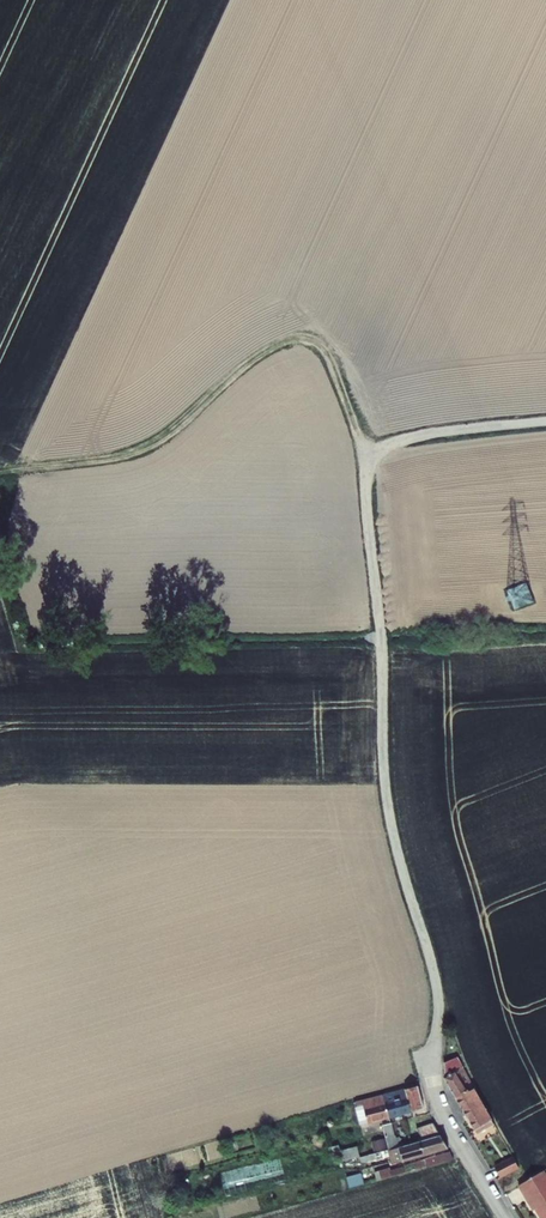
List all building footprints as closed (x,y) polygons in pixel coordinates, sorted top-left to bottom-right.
[(468,1091),(452,1063),(443,1067),(439,1083),(451,1101),(468,1091)] [(412,1111),(424,1108),(418,1086),(406,1089),(412,1111)] [(385,1095),(390,1117),(412,1111),(406,1089),(385,1095)] [(488,1126),(468,1091),(451,1101),(472,1134),(488,1126)] [(385,1095),(356,1102),(357,1107),(356,1107),(361,1125),(390,1117),(385,1095)] [(398,1148),(402,1147),(400,1139),(397,1139),(394,1135),(391,1123),(383,1125),(389,1150),(398,1148)] [(424,1140),(441,1136),(434,1124),(417,1129),(424,1140)] [(420,1141),(424,1155),(449,1148),(441,1136),(424,1140),(420,1141)] [(389,1150),(363,1157),(364,1162),(390,1155),(393,1164),(424,1155),(420,1141),(402,1147),(398,1148),(389,1150)] [(341,1150),(343,1161),(360,1156),(358,1146),(341,1150)] [(451,1152),(426,1159),(428,1167),(454,1160),(451,1152)] [(428,1167),(426,1159),(408,1165),(409,1166),(405,1167),(407,1173),(428,1167)] [(492,1168),(495,1178),(509,1174),(506,1164),(492,1168)] [(377,1181),(405,1173),(403,1167),(391,1171),(390,1168),(375,1172),(377,1181)] [(347,1178),(350,1189),(365,1184),(362,1174),(347,1178)] [(511,1192),(527,1217),(530,1216),(531,1217),(545,1217),(545,1191),(536,1176),(511,1192)]
